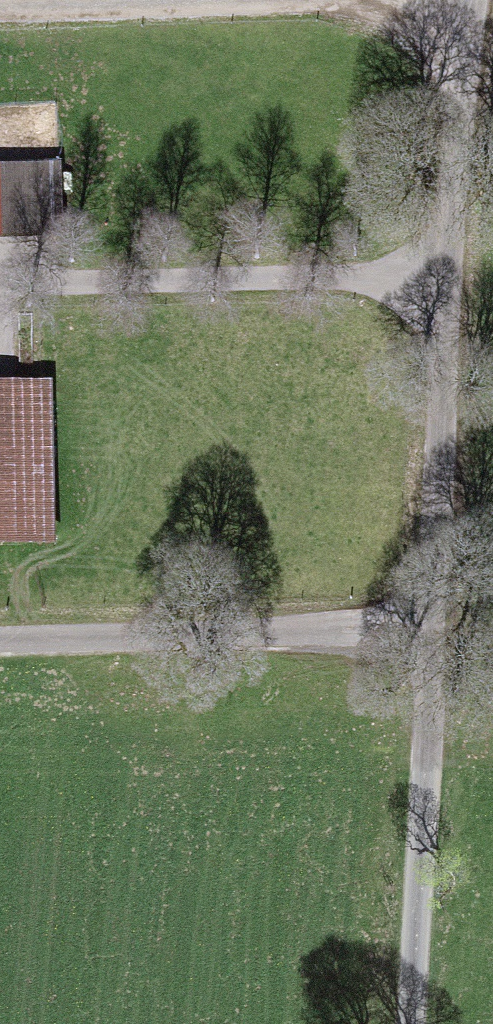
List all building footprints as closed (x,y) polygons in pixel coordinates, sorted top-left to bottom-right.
[(53,271),(57,208),(0,205),(0,268),(53,271)] [(66,565),(56,434),(0,438),(0,570),(66,565)]
